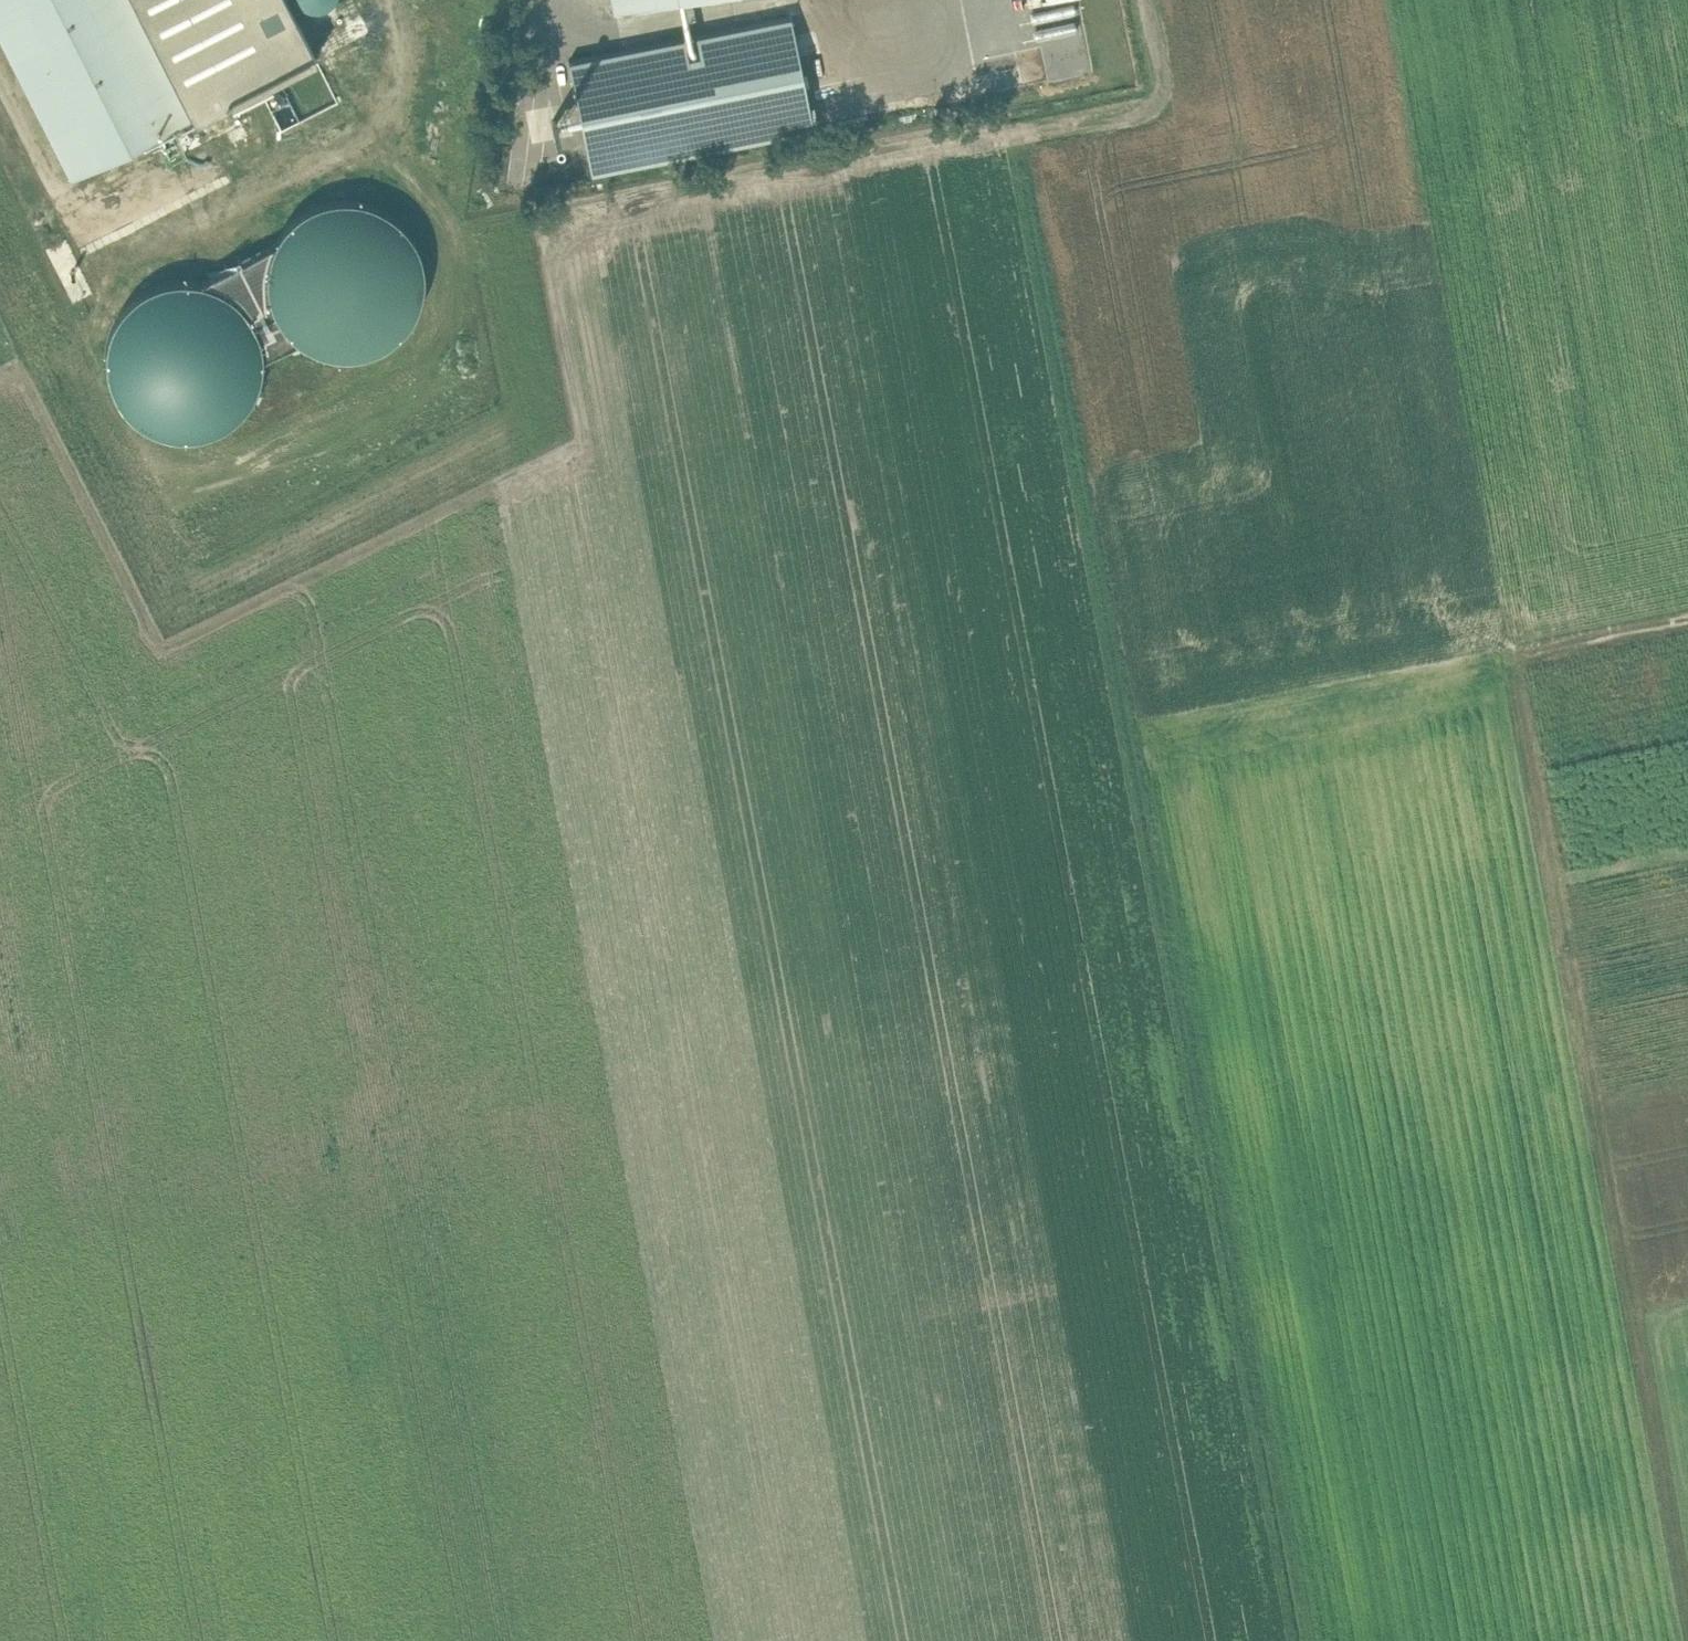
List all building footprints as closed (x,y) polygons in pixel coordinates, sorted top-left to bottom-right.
[(72,178),(190,118),(130,0),(0,0),(0,36),(72,178)] [(190,118),(317,54),(290,0),(130,0),(190,118)] [(615,10),(665,0),(613,0),(615,10)] [(785,17),(567,60),(591,174),(817,128),(794,14),(785,16),(785,17)] [(324,51),(364,32),(358,20),(318,39),(324,51)] [(267,273),(266,280),(267,287),(268,294),(269,301),(271,308),(274,314),(277,320),(281,326),(285,332),(290,337),(295,342),(301,346),(307,350),(313,353),(319,356),(326,358),(333,359),(340,360),(347,360),(354,360),(360,359),(367,358),(374,356),(380,353),(387,350),(393,346),(398,342),(403,337),(408,332),(412,326),(416,320),(419,314),(422,308),(424,301),(425,294),(426,287),(427,280),(426,273),(425,266),(424,260),(422,253),(419,247),(416,240),(412,234),(408,229),(403,224),(398,219),(392,215),(387,211),(380,208),(374,205),(367,203),(360,202),(354,201),(347,200),(340,201),(333,202),(326,203),(319,205),(313,208),(307,211),(301,215),(295,219),(290,224),(285,229),(281,234),(277,240),(274,247),(271,253),(269,260),(268,266),(267,273)] [(101,355),(100,362),(101,369),(102,375),(103,382),(105,389),(108,395),(111,402),(115,407),(119,413),(124,418),(129,423),(135,427),(140,431),(147,434),(153,437),(160,439),(167,440),(174,441),(180,442),(187,441),(194,440),(201,439),(208,437),(214,434),(221,431),(226,427),(232,423),(237,418),(242,413),(246,407),(247,405),(249,403),(250,401),(251,400),(252,398),(253,396),(253,395),(254,395),(255,393),(256,389),(258,382),(259,375),(260,369),(261,362),(260,355),(259,348),(258,341),(256,334),(253,328),(250,321),(246,316),(242,310),(237,305),(232,300),(226,296),(221,292),(214,289),(208,286),(201,284),(194,283),(187,282),(180,281),(173,282),(167,283),(160,284),(153,286),(147,289),(140,292),(135,296),(129,300),(124,305),(119,310),(115,316),(111,322),(108,328),(105,334),(103,341),(102,348),(101,355)]
